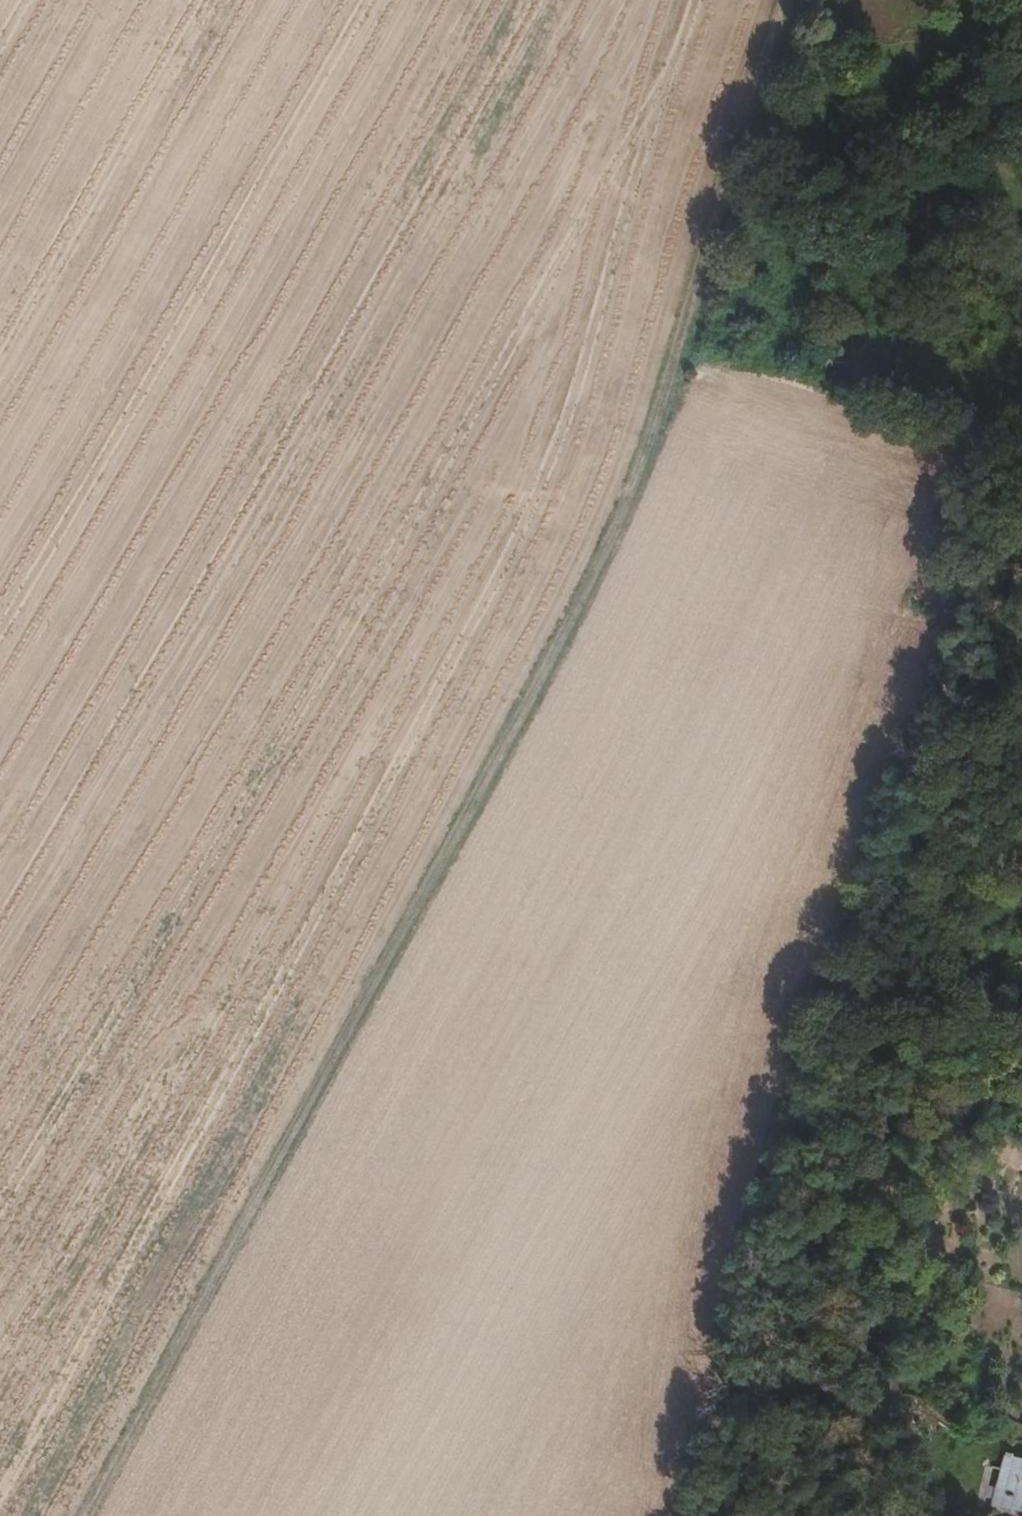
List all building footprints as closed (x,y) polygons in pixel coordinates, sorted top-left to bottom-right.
[(1011,1457),(1012,1453),(1004,1451),(991,1504),(1021,1512),(1021,1459),(1011,1457)]
